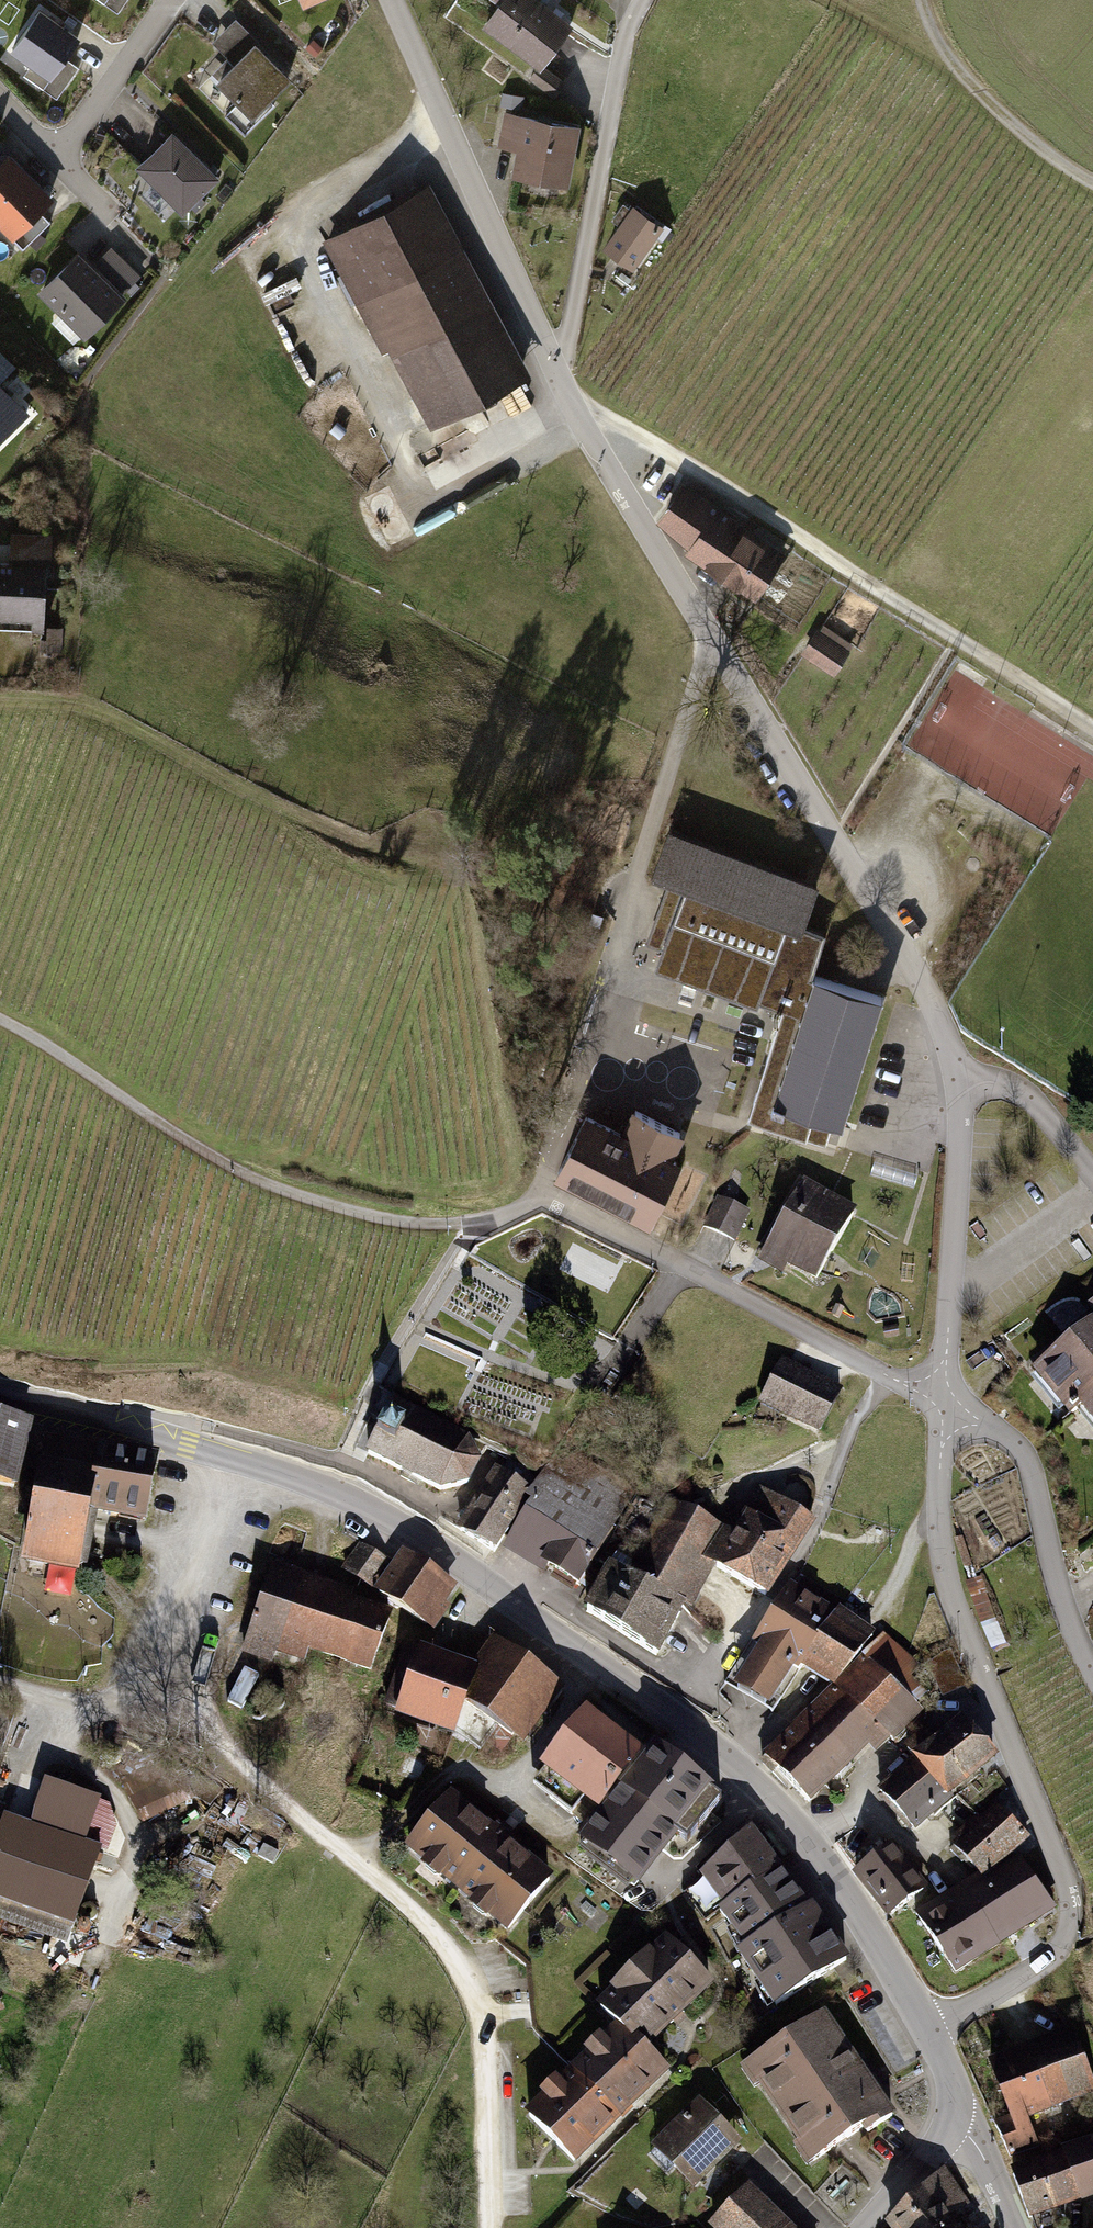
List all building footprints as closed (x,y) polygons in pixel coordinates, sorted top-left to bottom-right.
[(103,3),(118,13),(128,0),(105,0),(103,3)] [(487,25),(541,65),(569,27),(532,0),(494,0),(501,5),(487,25)] [(40,12),(13,49),(51,77),(42,89),(57,99),(79,68),(64,57),(78,39),(40,12)] [(235,65),(219,81),(252,114),(288,79),(255,46),(246,55),(234,43),(224,53),(235,65)] [(563,83),(540,66),(531,78),(555,95),(563,83)] [(576,128),(506,114),(500,145),(521,149),(517,170),(566,179),(576,128)] [(172,135),(140,167),(183,209),(215,177),(172,135)] [(14,236),(38,211),(49,201),(8,159),(0,168),(0,222),(14,236)] [(453,254),(421,193),(363,223),(364,225),(327,244),(384,351),(395,346),(435,421),(518,377),(505,353),(507,352),(454,253),(453,254)] [(622,226),(608,246),(634,265),(654,236),(660,241),(669,229),(662,224),(660,227),(634,209),(632,212),(623,206),(613,219),(622,226)] [(38,211),(14,236),(11,238),(23,250),(50,223),(38,211)] [(78,256),(43,291),(86,333),(121,298),(78,256)] [(0,359),(0,382),(11,370),(0,359)] [(27,413),(0,388),(0,441),(27,413)] [(666,513),(697,538),(689,549),(757,596),(780,561),(680,492),(666,513)] [(0,543),(0,617),(32,618),(31,630),(44,630),(47,544),(0,543)] [(818,633),(806,652),(833,671),(846,652),(818,633)] [(816,887),(668,833),(653,876),(667,881),(686,887),(663,951),(657,966),(783,1012),(791,990),(804,994),(810,974),(824,934),(802,927),(816,887)] [(772,1046),(748,1119),(826,1146),(833,1124),(839,1126),(881,997),(810,974),(804,994),(791,990),(783,1012),(772,1046)] [(623,1136),(587,1117),(558,1173),(649,1219),(678,1163),(668,1158),(680,1134),(636,1111),(623,1136)] [(853,1214),(803,1186),(767,1250),(817,1278),(853,1214)] [(747,1212),(719,1199),(705,1227),(734,1240),(747,1212)] [(1039,1372),(1073,1414),(1084,1405),(1092,1415),(1092,1327),(1039,1372)] [(840,1393),(781,1363),(762,1400),(821,1430),(840,1393)] [(373,1444),(368,1453),(442,1490),(466,1483),(477,1463),(467,1440),(437,1424),(438,1422),(434,1420),(433,1422),(396,1403),(385,1423),(373,1444)] [(0,1416),(0,1485),(14,1489),(30,1423),(0,1416)] [(97,1463),(48,1453),(27,1560),(79,1570),(91,1509),(145,1519),(156,1462),(115,1454),(99,1451),(97,1463)] [(497,1472),(461,1531),(495,1552),(531,1492),(497,1472)] [(510,1542),(578,1585),(612,1529),(544,1487),(510,1542)] [(810,1520),(763,1492),(736,1536),(671,1501),(639,1560),(630,1577),(682,1604),(707,1559),(718,1565),(717,1567),(765,1596),(810,1520)] [(616,1519),(627,1500),(617,1495),(607,1514),(616,1519)] [(361,1545),(355,1555),(383,1572),(389,1563),(365,1547),(361,1545)] [(611,1569),(588,1611),(656,1656),(682,1604),(630,1577),(639,1560),(617,1546),(604,1565),(611,1569)] [(373,1587),(383,1572),(355,1555),(354,1554),(344,1569),(373,1587)] [(402,1610),(427,1573),(404,1557),(379,1595),(402,1610)] [(450,1588),(427,1573),(402,1610),(426,1625),(450,1588)] [(389,1619),(270,1577),(245,1648),(272,1658),(276,1646),(302,1655),(305,1647),(371,1670),(389,1619)] [(836,1615),(791,1588),(757,1641),(753,1639),(734,1668),(746,1675),(746,1677),(775,1695),(793,1668),(801,1672),(806,1665),(836,1615)] [(836,1615),(806,1665),(837,1685),(873,1637),(836,1615)] [(484,1676),(407,1648),(386,1706),(455,1731),(454,1732),(480,1751),(498,1727),(512,1737),(552,1680),(505,1647),(484,1676)] [(805,1718),(763,1763),(774,1773),(777,1771),(809,1802),(880,1729),(893,1741),(911,1720),(909,1718),(919,1708),(864,1656),(829,1696),(805,1718)] [(599,1808),(640,1755),(623,1743),(628,1736),(618,1728),(613,1734),(587,1715),(533,1786),(572,1815),(585,1798),(599,1808)] [(927,1733),(909,1751),(917,1759),(947,1793),(994,1754),(965,1721),(938,1745),(927,1733)] [(722,1800),(655,1749),(584,1840),(580,1845),(635,1887),(675,1836),(687,1845),(722,1800)] [(917,1759),(880,1792),(913,1828),(949,1795),(947,1793),(917,1759)] [(142,1818),(189,1804),(176,1764),(130,1778),(142,1818)] [(6,1818),(0,1835),(0,1904),(72,1930),(100,1852),(97,1850),(112,1809),(95,1802),(45,1784),(30,1826),(6,1818)] [(493,1834),(450,1798),(409,1846),(429,1863),(434,1856),(446,1866),(441,1872),(477,1903),(483,1896),(494,1905),(488,1912),(509,1929),(550,1881),(506,1845),(511,1839),(498,1828),(493,1834)] [(1028,1837),(997,1807),(950,1851),(962,1863),(966,1859),(982,1876),(1028,1837)] [(749,1831),(706,1873),(727,1900),(722,1903),(726,1909),(778,1868),(749,1831)] [(274,1864),(279,1853),(263,1845),(258,1856),(274,1864)] [(891,1846),(857,1873),(891,1916),(925,1889),(891,1846)] [(1020,1857),(972,1889),(1005,1939),(1054,1905),(1020,1857)] [(807,1908),(778,1868),(726,1909),(721,1912),(747,1948),(740,1954),(761,1984),(768,1980),(783,2002),(847,1960),(810,1907),(807,1908)] [(917,1914),(956,1972),(1005,1939),(972,1889),(943,1909),(937,1900),(917,1914)] [(548,2097),(529,2116),(574,2161),(610,2125),(608,2123),(627,2104),(629,2106),(666,2070),(644,2049),(670,2023),(671,2023),(683,2012),(682,2011),(710,1983),(667,1941),(649,1958),(652,1961),(620,1992),(618,1989),(600,2007),(620,2027),(603,2043),(609,2050),(598,2060),(592,2054),(558,2087),(564,2093),(554,2103),(548,2097)] [(851,2057),(823,2016),(748,2067),(813,2162),(864,2127),(867,2133),(892,2116),(865,2077),(862,2079),(848,2059),(851,2057)] [(992,2066),(1012,2118),(996,2125),(1010,2156),(1037,2145),(1025,2117),(1092,2089),(1092,2077),(1091,2078),(1073,2033),(992,2066)] [(699,2103),(659,2144),(660,2146),(651,2155),(668,2172),(675,2165),(686,2165),(685,2170),(696,2182),(727,2152),(725,2144),(728,2141),(730,2138),(730,2134),(728,2131),(699,2103)] [(1065,2154),(1081,2198),(1092,2194),(1092,2144),(1065,2154)] [(1081,2198),(1065,2154),(1025,2169),(1025,2171),(1015,2175),(1030,2217),(1081,2198)] [(894,2227),(946,2227),(951,2225),(946,2217),(963,2207),(941,2173),(891,2223),(894,2227)] [(749,2189),(714,2225),(717,2227),(789,2227),(749,2189)]
